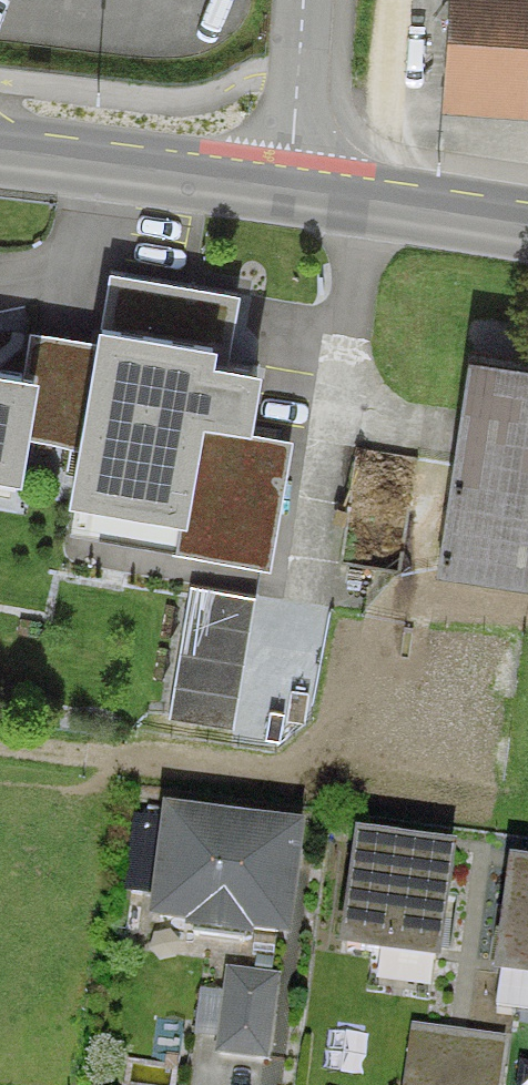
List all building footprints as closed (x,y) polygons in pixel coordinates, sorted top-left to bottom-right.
[(527,89),(527,0),(447,0),(441,82),(527,89)] [(165,508),(193,344),(100,329),(94,361),(27,349),(22,381),(0,377),(0,483),(7,484),(18,418),(81,429),(71,493),(165,508)] [(465,355),(431,570),(527,585),(527,365),(465,355)] [(255,600),(187,587),(168,722),(233,730),(255,600)] [(239,947),(241,933),(294,933),(308,814),(164,800),(148,914),(191,927),(189,941),(239,947)] [(455,844),(456,836),(358,824),(341,940),(441,952),(455,844)] [(513,868),(498,978),(527,982),(527,869),(513,868)] [(270,987),(226,981),(216,1058),(260,1064),(270,987)] [(415,1022),(405,1084),(455,1084),(464,1026),(415,1022)] [(464,1026),(455,1084),(499,1084),(505,1034),(464,1026)]
